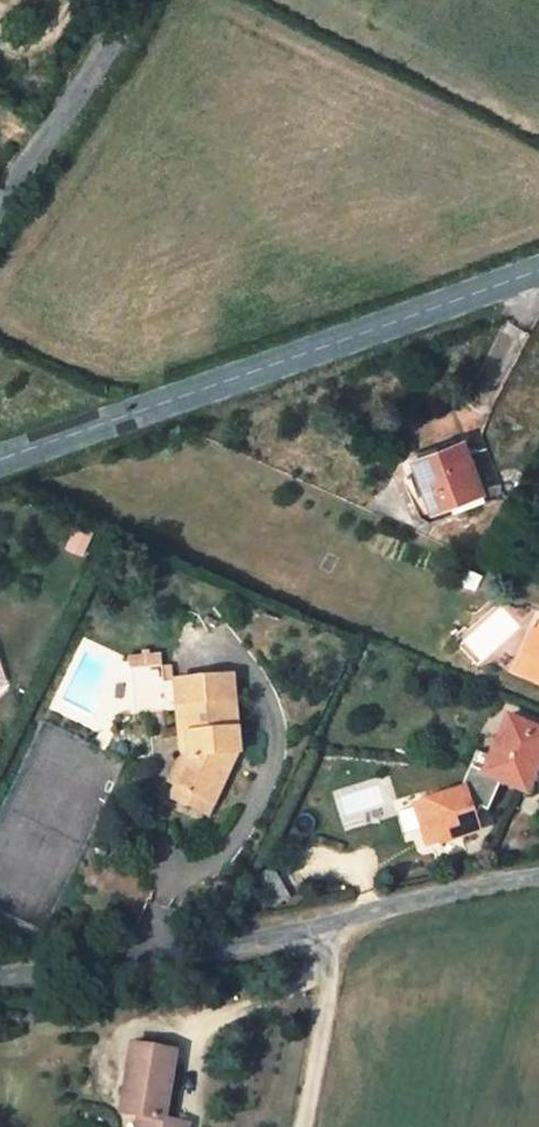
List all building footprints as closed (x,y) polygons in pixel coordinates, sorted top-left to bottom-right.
[(413,487),(464,468),(445,417),(394,437),(413,487)] [(508,571),(497,566),(493,577),(503,581),(508,571)] [(527,679),(538,684),(538,617),(534,628),(525,648),(537,654),(527,679)] [(534,628),(522,623),(504,666),(527,679),(537,654),(525,648),(534,628)] [(176,766),(158,798),(194,817),(212,784),(212,764),(221,764),(221,712),(164,710),(163,738),(176,739),(176,766)] [(518,793),(538,754),(538,735),(506,717),(477,771),(496,781),(518,793)] [(176,739),(163,738),(162,761),(146,792),(158,798),(176,766),(176,739)] [(482,809),(496,781),(477,771),(466,766),(447,801),(440,797),(424,803),(426,808),(419,811),(409,824),(415,840),(433,833),(436,841),(453,835),(456,841),(478,833),(472,817),(477,807),(482,809)] [(187,831),(194,817),(158,798),(151,812),(187,831)] [(157,1067),(114,1064),(109,1126),(151,1126),(157,1067)]
